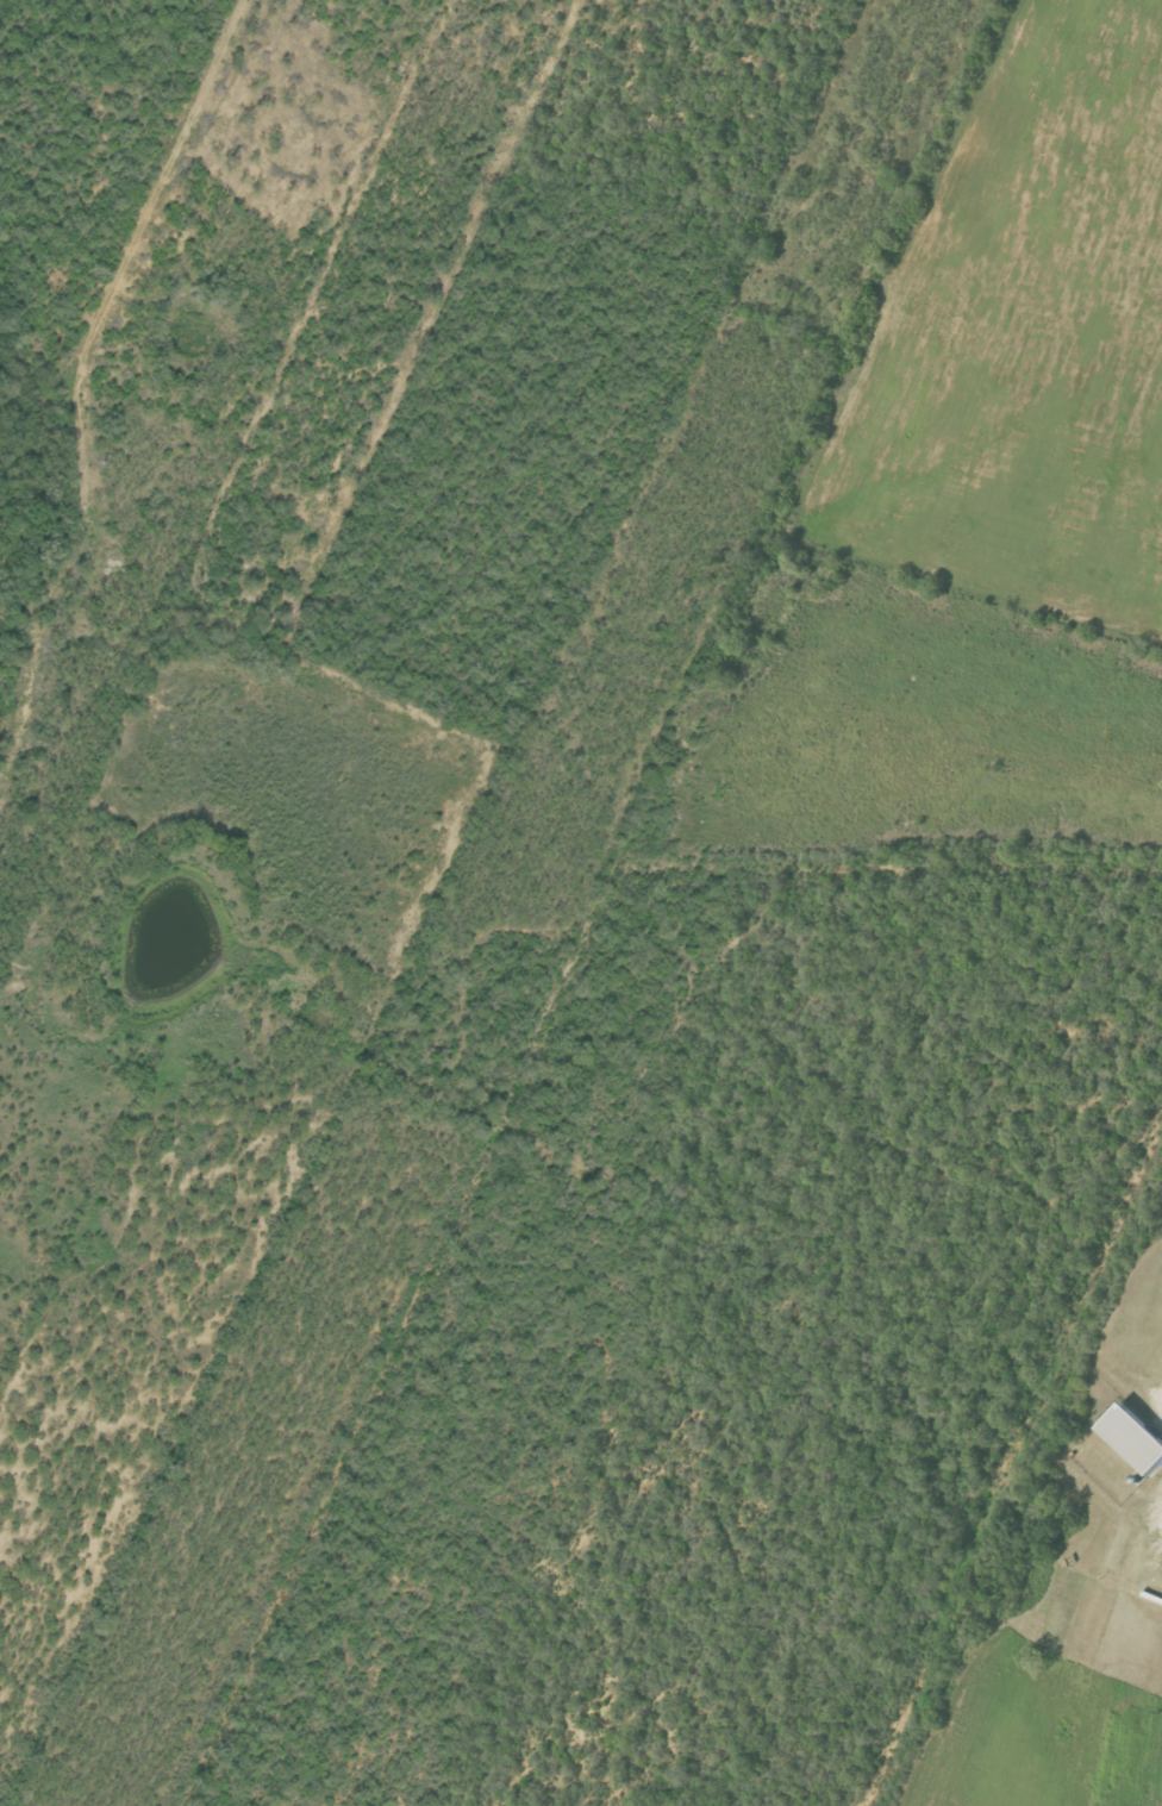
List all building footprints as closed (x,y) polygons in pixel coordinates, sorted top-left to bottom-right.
[(1124,1403),(1099,1429),(1149,1478),(1161,1464),(1161,1440),(1124,1403)]
